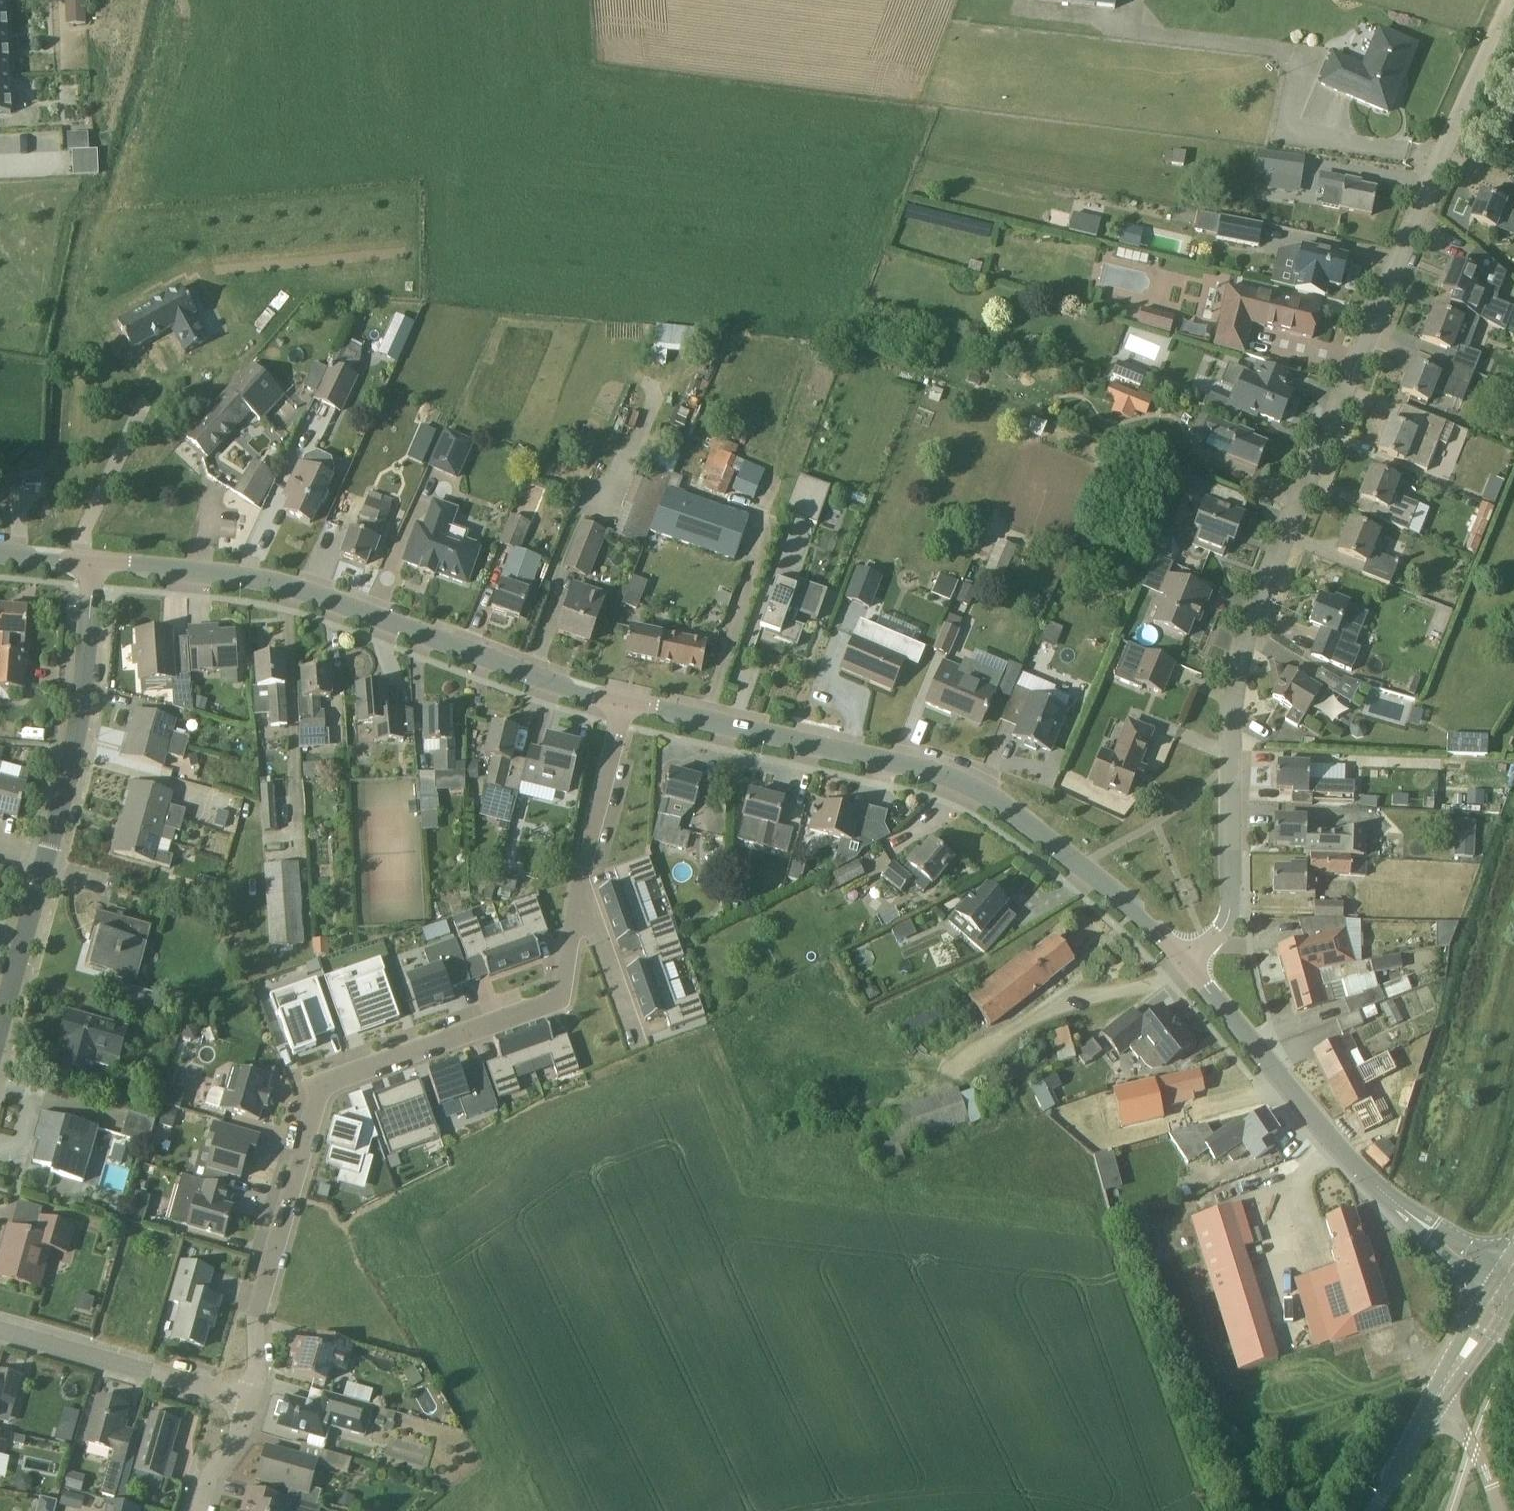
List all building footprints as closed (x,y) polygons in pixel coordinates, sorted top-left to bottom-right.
[(11,114),(5,0),(0,0),(0,115),(11,114)] [(65,1),(66,25),(86,24),(84,0),(81,0),(76,0),(65,1)] [(1115,8),(1116,0),(1047,0),(1115,8)] [(1416,45),(1379,30),(1363,68),(1333,56),(1321,84),(1351,96),(1351,97),(1388,112),(1416,45)] [(88,133),(67,134),(68,151),(72,151),(89,150),(88,133)] [(72,151),(73,176),(82,176),(99,175),(98,150),(93,150),(89,150),(72,151)] [(1184,165),(1186,152),(1174,151),(1173,152),(1172,162),(1172,163),(1184,165)] [(1303,158),(1259,152),(1256,174),(1300,179),(1303,158)] [(1339,209),(1371,216),(1377,191),(1361,187),(1361,183),(1336,178),(1330,207),(1339,209)] [(1513,207),(1506,204),(1506,203),(1481,193),(1470,219),(1496,229),(1502,214),(1510,217),(1512,212),(1513,213),(1513,203),(1513,207)] [(1087,235),(1091,218),(1073,213),(1069,231),(1087,235)] [(1204,232),(1207,216),(1198,214),(1195,231),(1204,232)] [(1262,226),(1221,218),(1217,240),(1258,248),(1262,226)] [(1136,233),(1122,230),(1119,244),(1133,247),(1136,233)] [(1347,258),(1303,247),(1295,277),(1297,278),(1294,290),(1325,297),(1327,290),(1328,285),(1340,288),(1343,275),(1346,273),(1348,267),(1346,264),(1347,258)] [(980,274),(983,265),(971,261),(968,270),(980,274)] [(1451,304),(1453,305),(1464,311),(1480,320),(1501,332),(1512,304),(1497,298),(1498,297),(1475,288),(1480,274),(1453,263),(1443,289),(1455,294),(1451,304)] [(1250,336),(1248,335),(1250,324),(1313,339),(1320,309),(1228,287),(1214,345),(1244,352),(1248,337),(1249,338),(1250,336)] [(132,350),(172,328),(185,353),(208,341),(194,316),(196,315),(182,288),(118,324),(132,350)] [(1170,335),(1175,318),(1143,308),(1137,325),(1170,335)] [(1474,375),(1480,359),(1481,355),(1469,350),(1480,320),(1464,311),(1460,320),(1434,310),(1422,340),(1456,353),(1451,366),(1474,375)] [(388,331),(407,340),(414,324),(396,315),(388,331)] [(655,346),(669,347),(673,348),(675,328),(657,326),(655,344),(655,346)] [(348,357),(350,354),(340,349),(316,399),(341,411),(357,377),(354,375),(360,362),(348,357)] [(1140,388),(1146,374),(1118,363),(1112,376),(1140,388)] [(303,387),(315,393),(326,370),(314,364),(303,387)] [(209,458),(251,412),(261,421),(285,395),(254,365),(187,437),(209,458)] [(1292,378),(1258,365),(1253,379),(1244,375),(1232,407),(1256,417),(1257,414),(1280,423),(1291,395),(1286,393),(1292,378)] [(1446,378),(1439,375),(1413,365),(1402,393),(1431,405),(1436,393),(1462,403),(1474,375),(1451,366),(1446,378)] [(981,378),(979,377),(981,371),(973,368),(970,375),(967,384),(978,388),(981,378)] [(1127,408),(1135,412),(1144,415),(1146,416),(1153,400),(1154,396),(1140,390),(1140,392),(1139,395),(1133,392),(1111,383),(1104,399),(1115,403),(1127,408)] [(944,391),(933,387),(929,398),(940,402),(944,391)] [(1400,426),(1396,424),(1390,422),(1379,452),(1427,471),(1447,423),(1407,407),(1400,426)] [(1253,440),(1254,436),(1215,420),(1215,419),(1202,414),(1193,436),(1206,442),(1205,446),(1228,456),(1227,458),(1257,470),(1267,446),(1253,440)] [(429,467),(457,480),(473,444),(445,431),(429,467)] [(518,469),(529,456),(520,447),(508,460),(518,469)] [(726,497),(729,491),(754,501),(761,481),(737,472),(733,470),(737,460),(734,459),(719,452),(710,473),(704,488),(726,497)] [(331,478),(301,464),(286,497),(293,500),(287,512),(310,523),(320,503),(326,502),(328,498),(325,492),(331,478)] [(1360,499),(1364,500),(1374,504),(1369,516),(1408,531),(1418,504),(1393,494),(1398,481),(1371,470),(1360,499)] [(41,486),(41,475),(25,475),(26,487),(41,486)] [(830,487),(800,476),(787,513),(818,524),(830,487)] [(1192,489),(1199,486),(1210,490),(1206,501),(1205,501),(1194,529),(1199,531),(1194,546),(1223,557),(1226,547),(1228,542),(1233,544),(1244,516),(1243,515),(1249,499),(1190,476),(1185,489),(1191,491),(1192,489)] [(1495,505),(1500,492),(1487,487),(1482,500),(1495,505)] [(666,490),(650,533),(734,562),(749,519),(666,490)] [(371,552),(375,553),(393,501),(370,492),(356,531),(351,529),(341,556),(366,565),(371,552)] [(432,501),(423,526),(418,524),(404,562),(422,568),(420,572),(434,577),(436,573),(467,584),(480,546),(466,541),(469,533),(452,527),(458,510),(432,501)] [(1472,534),(1474,535),(1474,536),(1482,540),(1495,507),(1487,504),(1481,520),(1480,519),(1477,518),(1475,522),(1476,523),(1472,534)] [(518,551),(530,523),(511,515),(500,544),(518,551)] [(1339,552),(1368,564),(1372,565),(1368,575),(1390,584),(1399,562),(1371,551),(1378,533),(1350,522),(1339,552)] [(584,524),(565,569),(587,579),(606,533),(584,524)] [(1156,556),(1170,562),(1173,555),(1170,549),(1169,549),(1173,538),(1165,534),(1156,556)] [(1004,578),(1017,548),(999,541),(986,571),(1004,578)] [(541,559),(537,557),(528,554),(522,571),(507,566),(492,609),(520,619),(541,559)] [(857,568),(845,600),(870,609),(882,577),(857,568)] [(941,574),(932,595),(950,603),(959,582),(941,574)] [(1199,622),(1210,593),(1168,576),(1161,592),(1166,594),(1154,624),(1186,637),(1194,620),(1199,622)] [(794,579),(792,587),(777,582),(768,609),(773,610),(764,635),(797,647),(804,628),(802,627),(792,623),(793,617),(796,618),(798,610),(816,617),(815,620),(817,620),(827,591),(825,590),(823,597),(797,588),(799,581),(794,579)] [(977,590),(965,584),(957,602),(969,607),(977,590)] [(569,600),(558,632),(589,642),(605,595),(590,590),(585,605),(569,600)] [(1322,628),(1316,643),(1311,655),(1351,672),(1360,650),(1336,640),(1341,627),(1360,634),(1368,615),(1348,606),(1349,604),(1334,598),(1333,602),(1321,597),(1310,623),(1322,628)] [(6,637),(25,639),(27,610),(0,608),(0,687),(24,688),(26,656),(5,655),(6,637)] [(1047,623),(1041,638),(1057,644),(1063,629),(1047,623)] [(959,632),(946,626),(935,650),(948,656),(959,632)] [(702,672),(703,668),(708,643),(631,627),(625,656),(702,672)] [(236,685),(235,669),(236,669),(234,633),(204,635),(204,629),(186,630),(189,672),(219,670),(221,686),(236,685)] [(190,714),(189,686),(186,638),(169,639),(169,631),(135,633),(136,649),(131,650),(133,666),(137,665),(138,681),(142,681),(142,692),(172,691),(172,708),(190,714)] [(891,689),(905,658),(855,637),(841,668),(891,689)] [(1174,663),(1146,652),(1129,645),(1115,680),(1142,691),(1144,687),(1162,694),(1174,663)] [(269,712),(270,728),(288,726),(283,655),(256,657),(258,689),(251,690),(253,714),(269,712)] [(981,723),(985,713),(987,714),(989,709),(987,708),(995,692),(959,676),(962,670),(944,662),(926,704),(951,715),(953,711),(981,723)] [(325,732),(324,713),(319,713),(319,698),(331,698),(329,669),(302,671),(304,699),(297,700),(299,734),(325,732)] [(1289,671),(1273,697),(1305,716),(1312,704),(1313,705),(1321,691),(1308,683),(1309,682),(1289,670),(1288,671),(1289,671)] [(1323,671),(1316,683),(1335,694),(1342,682),(1323,671)] [(401,711),(388,712),(386,684),(356,686),(359,723),(374,722),(376,742),(403,740),(401,711)] [(1068,709),(1066,708),(1070,697),(1055,691),(1050,702),(1015,687),(1000,721),(1017,728),(1013,737),(1026,742),(1024,746),(1036,751),(1038,747),(1050,752),(1068,709)] [(1416,690),(1410,688),(1408,693),(1414,696),(1416,690)] [(205,712),(208,701),(197,697),(193,708),(205,712)] [(137,710),(130,733),(186,749),(189,738),(172,733),(176,720),(137,710)] [(435,774),(447,774),(448,792),(465,792),(465,765),(454,765),(453,726),(451,726),(451,710),(424,711),(425,743),(434,743),(439,743),(440,752),(434,752),(435,774)] [(1367,732),(1366,725),(1360,722),(1354,724),(1350,729),(1352,736),(1357,739),(1364,738),(1367,732)] [(513,811),(522,781),(526,765),(511,762),(519,730),(493,723),(483,757),(493,759),(482,802),(513,811)] [(1149,741),(1125,732),(1114,757),(1102,753),(1090,782),(1096,784),(1095,787),(1107,791),(1108,789),(1127,797),(1133,782),(1139,785),(1145,770),(1139,767),(1149,741)] [(186,749),(130,733),(124,757),(163,768),(166,755),(183,760),(186,749)] [(1448,735),(1447,755),(1487,757),(1488,737),(1448,735)] [(530,748),(526,765),(522,781),(567,792),(571,778),(572,778),(580,745),(576,744),(577,741),(564,738),(564,741),(548,737),(544,751),(530,748)] [(466,761),(466,779),(478,779),(478,761),(466,761)] [(1293,794),(1326,795),(1344,796),(1344,783),(1327,783),(1327,779),(1309,778),(1310,764),(1277,763),(1276,789),(1293,790),(1293,794)] [(304,779),(320,778),(319,764),(302,765),(304,779)] [(2,820),(4,814),(17,817),(26,783),(29,769),(21,767),(17,781),(0,776),(0,819),(2,820)] [(671,771),(663,801),(652,840),(675,847),(682,820),(692,809),(694,809),(702,780),(671,771)] [(133,782),(127,806),(183,821),(186,810),(169,806),(172,793),(133,782)] [(438,789),(418,791),(420,812),(439,811),(438,789)] [(750,792),(737,842),(787,855),(794,831),(777,827),(784,801),(750,792)] [(814,815),(810,831),(852,842),(857,823),(849,821),(852,811),(817,802),(815,811),(814,811),(813,814),(814,815)] [(127,806),(120,829),(159,840),(163,828),(180,832),(183,821),(127,806)] [(219,810),(215,826),(225,829),(229,813),(219,810)] [(1322,835),(1306,834),(1307,819),(1276,818),(1275,844),(1291,845),(1291,848),(1305,848),(1304,854),(1340,855),(1340,856),(1364,857),(1365,831),(1341,831),(1341,833),(1322,832),(1322,835)] [(863,851),(891,837),(884,825),(866,820),(859,844),(863,851)] [(156,852),(159,840),(120,829),(114,853),(170,868),(173,857),(156,852)] [(1474,858),(1475,840),(1456,839),(1455,857),(1474,858)] [(917,852),(907,864),(918,872),(911,880),(924,892),(931,883),(933,884),(953,860),(931,842),(921,855),(917,852)] [(1314,876),(1351,877),(1351,858),(1310,857),(1310,864),(1289,864),(1289,868),(1274,868),(1273,895),(1314,895),(1314,876)] [(601,895),(609,917),(642,906),(635,887),(657,879),(649,858),(615,870),(615,872),(618,880),(620,880),(619,884),(600,891),(601,895)] [(1351,858),(1351,877),(1367,877),(1367,858),(1351,858)] [(790,873),(800,875),(803,876),(806,865),(793,862),(790,873)] [(298,863),(265,866),(271,947),(303,944),(298,863)] [(858,863),(832,875),(839,888),(864,876),(858,863)] [(500,874),(496,885),(515,891),(518,879),(500,874)] [(745,903),(749,890),(735,886),(731,898),(745,903)] [(1009,926),(997,915),(1007,904),(998,896),(1000,894),(991,887),(990,889),(987,886),(977,898),(973,895),(948,923),(984,954),(1009,926)] [(491,902),(495,890),(486,887),(483,900),(491,902)] [(523,928),(504,935),(516,968),(538,960),(542,959),(535,939),(538,936),(539,937),(547,934),(549,934),(536,899),(515,906),(523,928)] [(1343,903),(1314,902),(1314,919),(1342,919),(1343,903)] [(642,906),(609,917),(617,940),(618,944),(637,937),(640,939),(640,940),(643,950),(677,937),(670,917),(649,925),(642,906)] [(94,935),(85,967),(136,981),(152,927),(97,912),(91,934),(94,935)] [(477,920),(456,927),(469,962),(470,962),(470,961),(478,958),(479,957),(483,958),(489,977),(493,976),(516,968),(504,935),(485,942),(477,920)] [(1288,980),(1301,976),(1316,972),(1340,967),(1354,964),(1345,930),(1345,920),(1311,920),(1316,937),(1279,947),(1288,980)] [(446,921),(437,924),(442,938),(450,935),(446,921)] [(1436,949),(1449,947),(1458,924),(1437,923),(1436,949)] [(628,973),(636,996),(670,984),(663,965),(685,957),(677,937),(643,950),(646,959),(647,959),(647,963),(627,970),(629,973),(628,973)] [(1025,953),(968,998),(990,1027),(1048,982),(1047,982),(1074,961),(1056,937),(1029,958),(1025,953)] [(328,939),(313,940),(314,957),(329,956),(328,939)] [(431,972),(408,980),(419,1011),(433,1006),(434,1007),(446,1003),(446,1002),(452,1000),(449,990),(471,982),(456,941),(424,952),(431,972)] [(1354,964),(1340,967),(1343,981),(1359,976),(1360,978),(1374,974),(1402,969),(1400,955),(1354,964)] [(314,962),(306,964),(309,975),(321,971),(318,961),(314,962)] [(400,1019),(384,972),(383,973),(346,986),(341,973),(325,978),(339,1018),(354,1013),(361,1033),(400,1019)] [(1329,985),(1320,988),(1316,972),(1301,976),(1288,980),(1297,1012),(1333,1002),(1329,985)] [(279,1014),(279,1015),(294,1056),(316,1048),(313,1039),(335,1032),(316,980),(293,988),(300,1006),(279,1014)] [(645,1019),(646,1022),(665,1015),(668,1018),(668,1019),(671,1027),(670,1027),(671,1029),(706,1017),(698,996),(676,1004),(670,984),(636,996),(644,1019),(645,1019)] [(872,985),(867,988),(863,990),(869,1001),(879,996),(881,995),(877,987),(872,985)] [(126,1004),(139,1007),(144,991),(130,987),(126,1004)] [(1379,988),(1344,1000),(1349,1016),(1358,1012),(1384,1002),(1379,988)] [(1142,1023),(1132,1011),(1103,1033),(1119,1055),(1129,1048),(1138,1060),(1141,1057),(1147,1065),(1152,1068),(1157,1067),(1163,1063),(1165,1066),(1193,1045),(1175,1020),(1172,1022),(1162,1008),(1142,1023)] [(128,1028),(71,1012),(62,1042),(67,1044),(61,1067),(91,1076),(94,1065),(116,1071),(120,1058),(128,1028)] [(905,1037),(941,1023),(936,1012),(900,1026),(905,1037)] [(1358,1012),(1349,1016),(1337,1020),(1343,1034),(1364,1026),(1358,1012)] [(532,1063),(551,1056),(559,1078),(580,1070),(567,1036),(566,1036),(566,1037),(557,1040),(557,1041),(553,1040),(546,1021),(543,1022),(520,1030),(532,1063)] [(200,1027),(187,1023),(182,1038),(195,1042),(200,1027)] [(1076,1058),(1069,1028),(1053,1032),(1060,1062),(1076,1058)] [(499,1099),(520,1091),(513,1070),(532,1063),(520,1030),(497,1038),(498,1038),(494,1039),(501,1058),(498,1062),(497,1061),(489,1064),(487,1064),(499,1099)] [(1330,1083),(1357,1069),(1350,1056),(1358,1052),(1349,1035),(1315,1053),(1330,1083)] [(458,1065),(429,1075),(440,1107),(460,1100),(467,1119),(498,1108),(483,1065),(461,1073),(458,1065)] [(271,1078),(233,1068),(226,1092),(215,1089),(211,1091),(209,1094),(206,1105),(259,1121),(263,1106),(267,1108),(272,1092),(267,1091),(271,1078)] [(1162,1109),(1194,1101),(1192,1094),(1219,1088),(1214,1068),(1107,1094),(1115,1128),(1163,1117),(1162,1111),(1162,1109)] [(1373,1081),(1365,1085),(1357,1069),(1330,1083),(1345,1112),(1380,1095),(1373,1081)] [(1057,1105),(1051,1092),(1050,1090),(1063,1083),(1057,1072),(1032,1085),(1045,1111),(1057,1105)] [(376,1116),(386,1146),(426,1132),(430,1143),(442,1139),(420,1080),(374,1097),(380,1114),(376,1116)] [(161,1100),(180,1106),(186,1089),(166,1083),(161,1100)] [(869,1119),(885,1167),(905,1160),(900,1146),(969,1121),(958,1089),(869,1119)] [(177,1113),(164,1109),(159,1125),(172,1129),(177,1113)] [(340,1116),(338,1122),(334,1121),(327,1146),(331,1147),(326,1164),(342,1168),(341,1171),(359,1176),(364,1157),(368,1158),(372,1141),(378,1139),(368,1110),(356,1114),(355,1110),(340,1116)] [(51,1172),(83,1182),(99,1128),(42,1111),(37,1129),(41,1130),(33,1161),(53,1166),(51,1172)] [(156,1121),(129,1113),(122,1137),(149,1145),(156,1121)] [(1209,1150),(1216,1160),(1244,1142),(1255,1160),(1278,1144),(1272,1136),(1277,1133),(1263,1113),(1237,1131),(1233,1127),(1215,1139),(1205,1125),(1168,1135),(1188,1165),(1209,1150)] [(259,1136),(214,1123),(209,1141),(215,1143),(207,1169),(196,1166),(192,1178),(226,1187),(229,1176),(240,1179),(248,1154),(253,1156),(259,1136)] [(1112,1150),(1094,1155),(1104,1192),(1122,1187),(1112,1150)] [(401,1166),(397,1155),(387,1158),(391,1169),(401,1166)] [(233,1189),(226,1187),(192,1178),(182,1175),(168,1220),(224,1236),(232,1209),(227,1207),(233,1189)] [(318,1196),(328,1198),(331,1187),(321,1184),(318,1196)] [(142,1227),(150,1195),(135,1191),(127,1223),(142,1227)] [(1203,1259),(1241,1248),(1251,1246),(1239,1204),(1191,1218),(1203,1259)] [(1363,1242),(1354,1212),(1327,1221),(1336,1250),(1333,1251),(1337,1266),(1353,1319),(1388,1308),(1367,1241),(1363,1242)] [(37,1233),(10,1225),(3,1247),(8,1249),(0,1275),(33,1285),(44,1245),(68,1251),(75,1226),(42,1217),(37,1233)] [(1241,1248),(1203,1259),(1218,1309),(1256,1298),(1241,1248)] [(208,1269),(182,1262),(171,1302),(182,1305),(172,1339),(203,1348),(209,1327),(213,1328),(221,1299),(201,1293),(208,1269)] [(1353,1319),(1337,1266),(1310,1274),(1332,1343),(1393,1325),(1388,1308),(1353,1319)] [(316,1346),(297,1340),(292,1355),(298,1357),(294,1373),(326,1382),(331,1366),(345,1370),(353,1343),(320,1333),(316,1346)] [(411,1388),(423,1382),(414,1367),(403,1373),(411,1388)] [(1,1398),(14,1402),(21,1376),(0,1370),(0,1401),(1,1398)] [(286,1397),(278,1424),(293,1428),(292,1431),(311,1436),(308,1445),(323,1450),(329,1426),(364,1436),(373,1406),(324,1393),(320,1406),(286,1397)] [(114,1499),(125,1464),(133,1433),(122,1430),(129,1407),(98,1398),(85,1444),(115,1452),(112,1460),(110,1460),(100,1494),(114,1499)] [(71,1444),(81,1412),(66,1408),(56,1440),(71,1444)] [(180,1421),(152,1413),(135,1471),(170,1481),(175,1461),(170,1459),(180,1421)] [(375,1425),(383,1428),(386,1419),(378,1416),(375,1425)] [(0,1432),(0,1440),(9,1442),(10,1434),(0,1432)] [(26,1438),(15,1436),(13,1444),(24,1446),(26,1438)] [(311,1482),(316,1461),(298,1456),(268,1447),(259,1480),(290,1488),(287,1499),(295,1501),(317,1507),(321,1492),(309,1488),(311,1482)] [(352,1459),(324,1451),(320,1465),(348,1473),(352,1459)] [(287,1499),(249,1488),(244,1506),(249,1507),(247,1510),(285,1510),(287,1499)] [(63,1491),(59,1505),(75,1510),(83,1505),(85,1498),(63,1491)] [(117,1492),(118,1502),(133,1501),(132,1491),(125,1492),(117,1492)] [(58,1502),(41,1497),(37,1510),(55,1510),(58,1502)] [(110,1501),(107,1510),(140,1510),(140,1509),(110,1501)] [(317,1507),(295,1501),(292,1510),(320,1510),(321,1508),(317,1507)]
